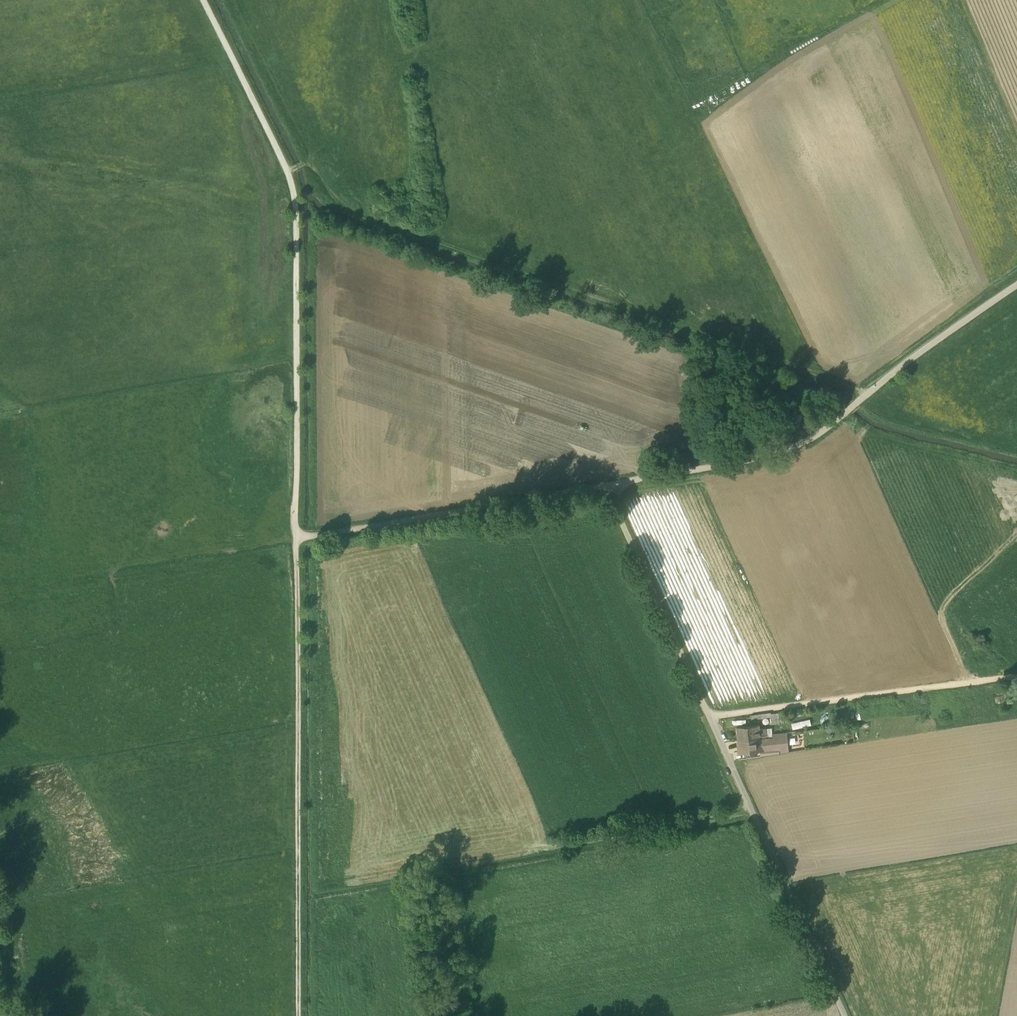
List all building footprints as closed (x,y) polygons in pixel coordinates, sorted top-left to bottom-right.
[(811,718),(792,723),(793,728),(812,724),(811,718)] [(737,727),(738,741),(761,739),(760,729),(759,725),(737,727)] [(760,729),(761,739),(773,737),(772,734),(767,735),(766,729),(760,729)] [(786,733),(772,734),(773,737),(761,739),(762,750),(779,748),(788,747),(786,733)] [(762,750),(761,739),(738,741),(739,752),(761,750),(762,750)] [(761,750),(762,756),(779,754),(779,748),(762,750),(761,750)]
